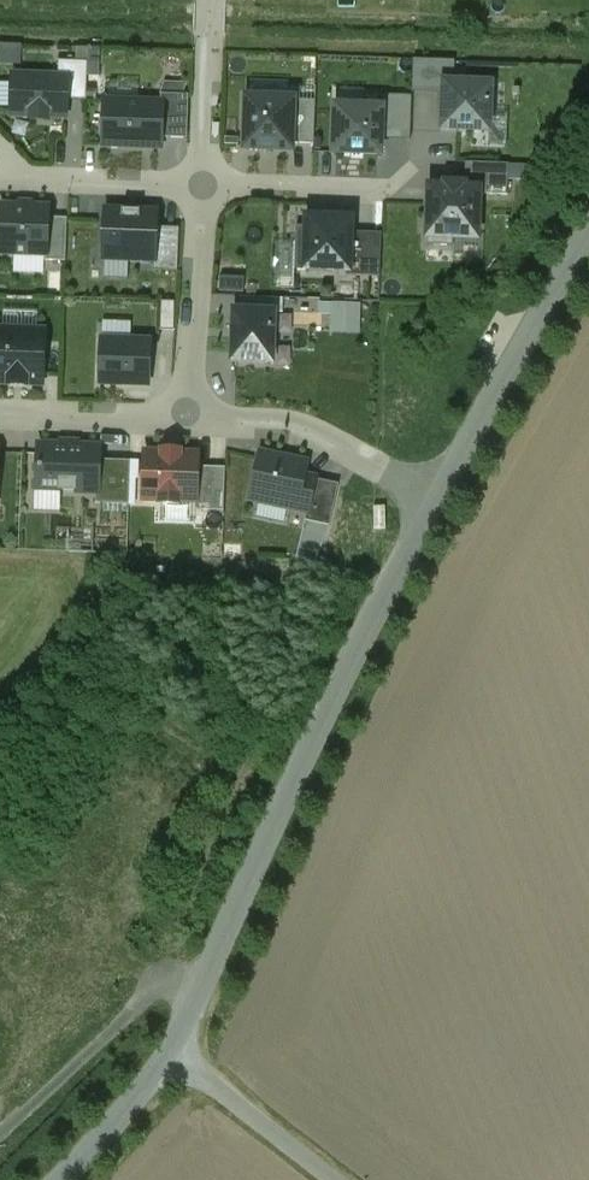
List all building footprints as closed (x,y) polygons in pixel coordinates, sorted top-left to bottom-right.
[(69,78),(13,76),(12,117),(31,117),(31,121),(49,122),(49,118),(67,119),(69,78)] [(492,85),(445,83),(443,130),(490,132),(492,85)] [(399,92),(398,136),(415,137),(416,93),(399,92)] [(292,100),(250,99),(247,98),(247,101),(246,147),(245,147),(245,149),(248,149),(261,150),(261,151),(277,151),(277,150),(290,151),(293,151),(293,148),(294,103),(295,100),(292,100)] [(163,104),(106,102),(105,145),(161,148),(163,104)] [(383,108),(336,107),(335,154),(382,156),(383,108)] [(480,189),(465,189),(465,185),(445,184),(445,188),(430,187),(428,238),(479,240),(480,189)] [(51,257),(53,210),(0,208),(0,255),(51,257)] [(107,211),(106,261),(158,262),(159,213),(107,211)] [(352,221),(337,220),(337,219),(322,218),(322,219),(308,219),(306,270),(350,271),(352,221)] [(275,313),(235,312),(233,362),(273,363),(275,313)] [(46,385),(48,331),(0,330),(0,383),(46,385)] [(101,336),(100,385),(150,387),(152,338),(101,336)] [(100,449),(40,447),(38,490),(99,492),(100,449)] [(189,455),(181,454),(181,452),(162,451),(162,454),(148,453),(146,453),(145,455),(146,455),(144,498),(144,501),(146,501),(160,501),(160,505),(179,505),(180,502),(195,502),(195,503),(197,503),(197,500),(199,457),(199,455),(189,455)] [(261,456),(252,500),(302,511),(311,467),(261,456)]
